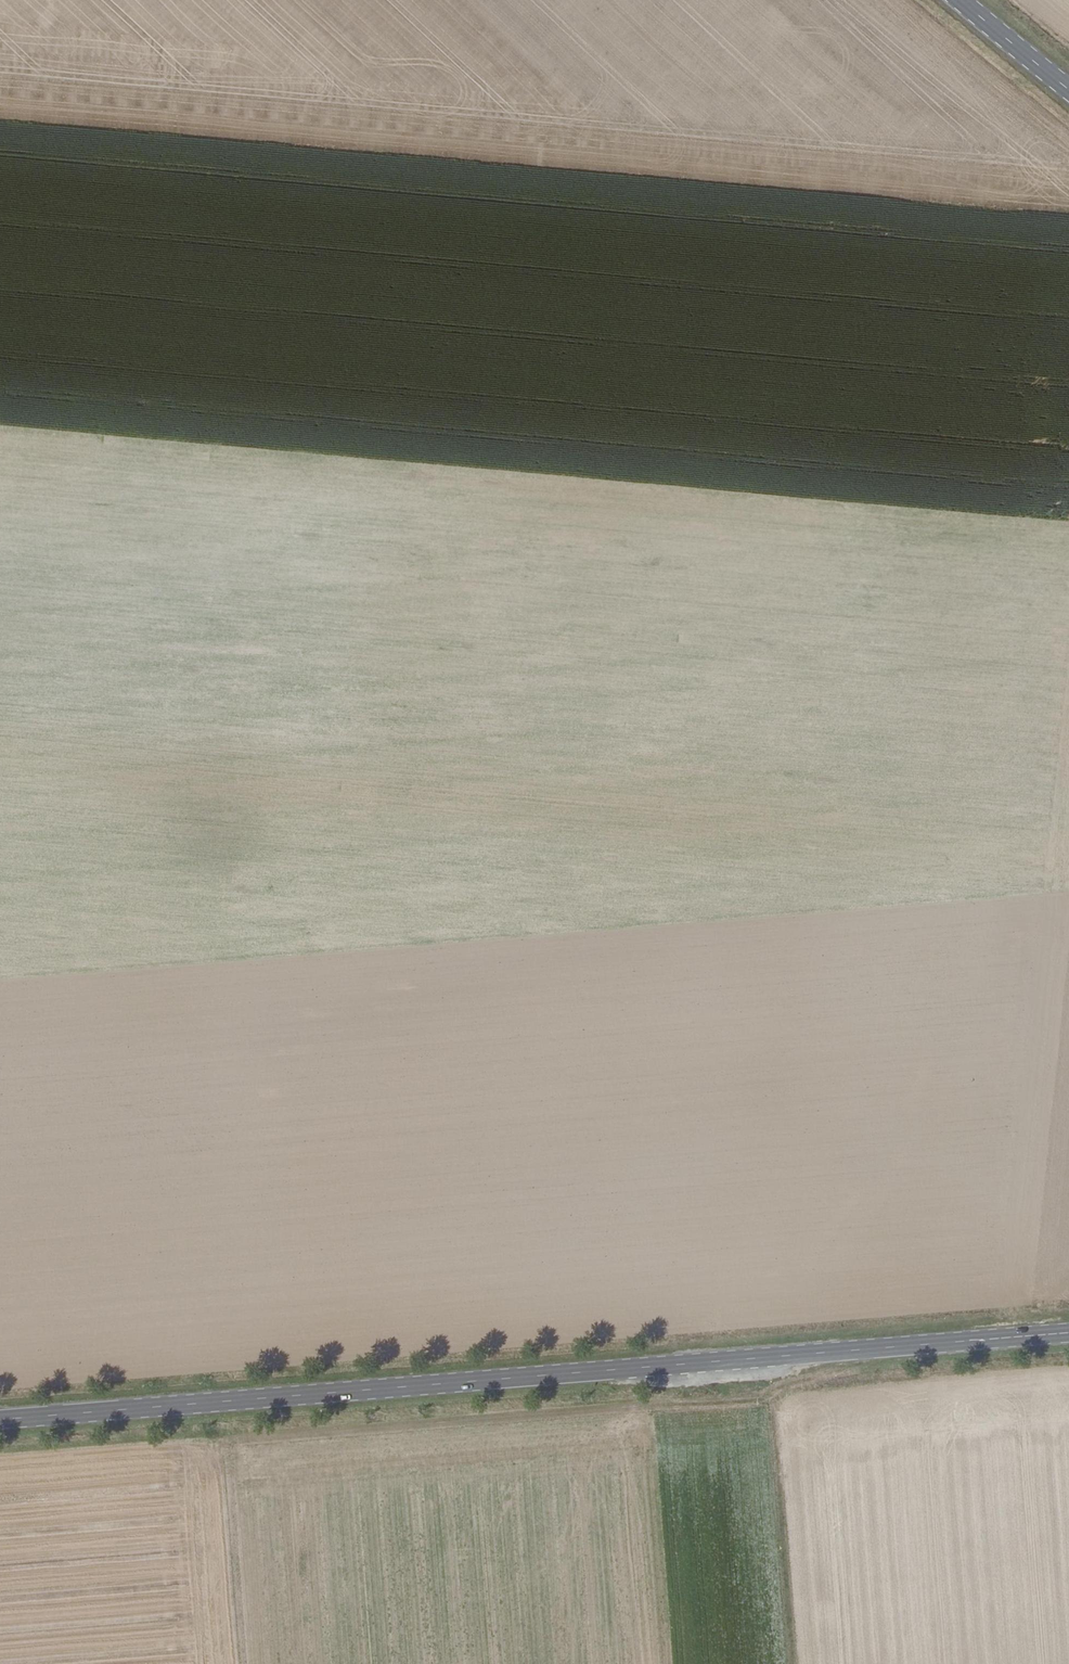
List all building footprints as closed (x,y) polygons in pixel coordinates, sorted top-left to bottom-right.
[(1001,19),(995,24),(1012,43),(1017,38),(1001,19)]
